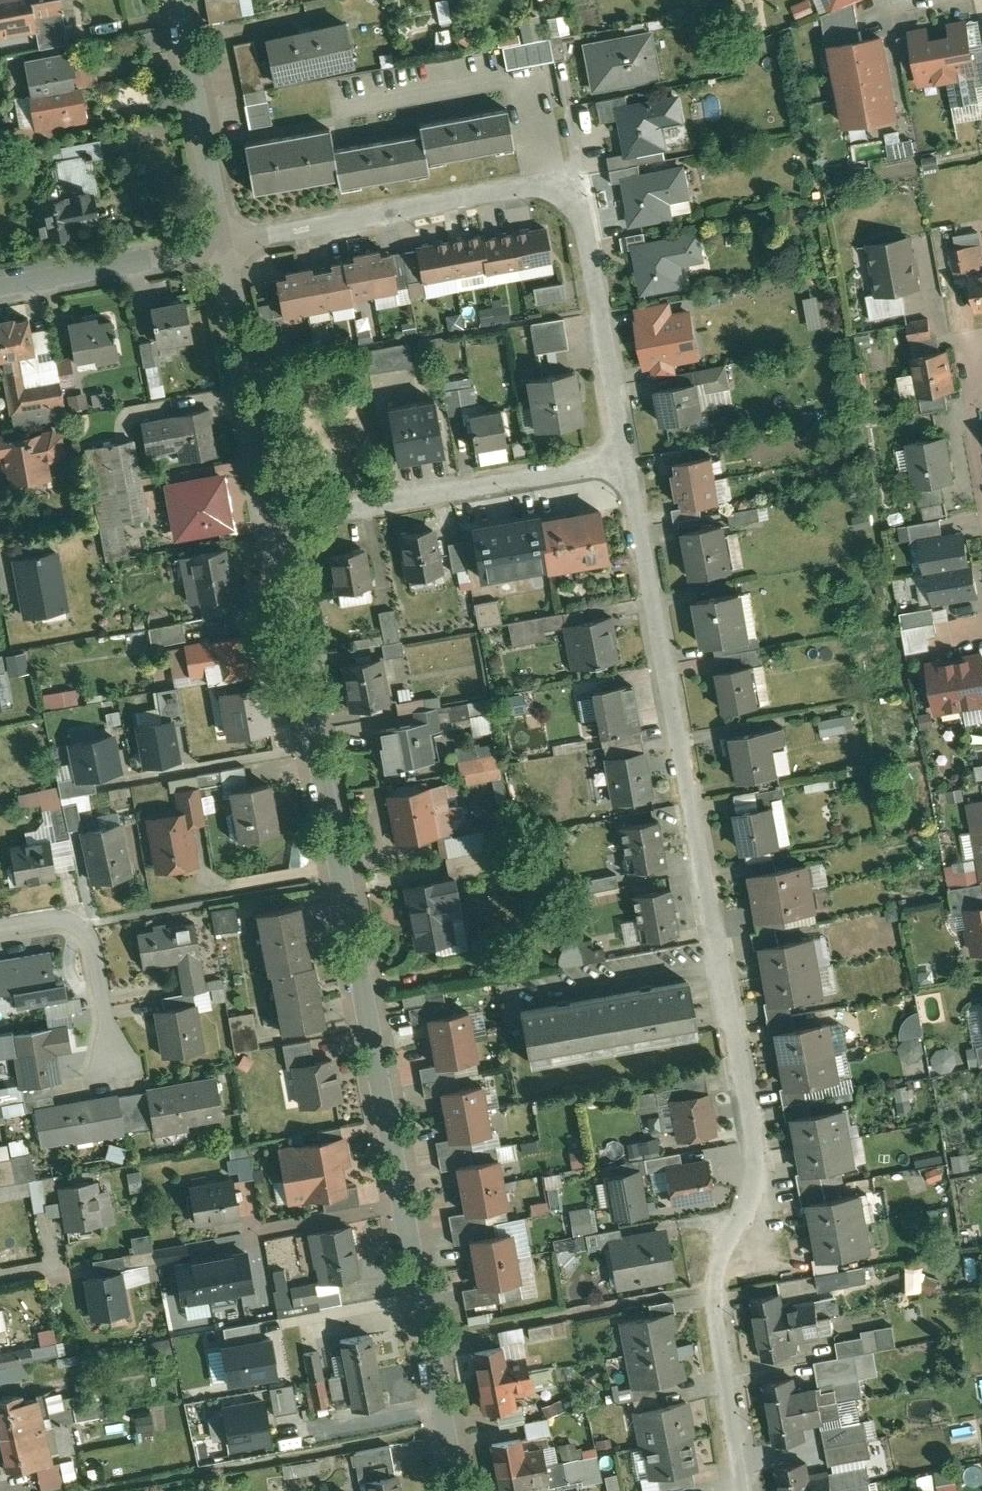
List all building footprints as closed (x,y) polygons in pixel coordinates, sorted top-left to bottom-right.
[(38,30),(67,25),(62,0),(0,0),(0,36),(38,30)] [(210,21),(242,14),(240,0),(207,0),(210,21)] [(823,13),(829,46),(834,45),(834,44),(863,39),(857,0),(855,0),(833,9),(823,13)] [(833,9),(855,0),(830,0),(833,9)] [(515,16),(518,40),(536,38),(533,14),(515,16)] [(967,21),(951,24),(953,36),(942,38),(952,94),(949,78),(975,73),(976,73),(972,50),(967,21)] [(347,23),(267,39),(271,57),(275,78),(355,62),(347,23)] [(67,25),(38,30),(41,48),(70,42),(67,25)] [(942,38),(930,40),(928,29),(912,31),(919,69),(921,83),(948,78),(951,94),(952,94),(942,38)] [(651,31),(586,43),(594,87),(659,75),(651,31)] [(912,33),(899,36),(905,71),(919,69),(912,33)] [(562,34),(550,36),(554,59),(566,56),(562,34)] [(863,39),(834,44),(834,45),(839,71),(887,62),(883,35),(863,39)] [(550,36),(504,45),(508,67),(554,59),(550,36)] [(256,39),(235,43),(244,89),(265,85),(260,59),(256,39)] [(972,50),(976,73),(975,73),(978,85),(981,85),(981,48),(972,50)] [(72,51),(27,59),(33,94),(76,86),(73,73),(76,73),(72,51)] [(271,57),(260,59),(264,80),(275,78),(271,57)] [(887,62),(839,71),(843,97),(892,89),(887,62)] [(265,85),(244,89),(247,103),(268,99),(265,85)] [(33,94),(36,112),(40,112),(42,125),(53,123),(86,117),(80,86),(76,86),(33,94)] [(892,89),(843,97),(848,124),(897,116),(892,89)] [(680,96),(631,104),(629,93),(596,99),(600,121),(619,117),(621,125),(625,139),(628,152),(667,144),(662,120),(682,116),(682,118),(684,118),(680,96)] [(247,103),(246,103),(250,127),(272,122),(268,99),(247,103)] [(508,107),(421,121),(422,131),(426,159),(444,156),(444,157),(497,148),(496,146),(514,143),(508,107)] [(331,127),(246,141),(255,191),(339,176),(334,147),(331,127)] [(422,131),(334,147),(339,176),(340,184),(361,181),(361,182),(409,174),(409,172),(427,169),(426,159),(422,131)] [(101,137),(61,144),(64,161),(92,156),(104,154),(101,137)] [(92,156),(64,161),(61,144),(54,146),(60,180),(41,183),(44,198),(37,199),(44,237),(77,231),(76,221),(98,217),(97,211),(94,190),(98,190),(92,156)] [(641,161),(609,167),(612,181),(623,179),(623,178),(643,174),(641,161)] [(643,174),(623,178),(623,179),(632,223),(673,216),(668,192),(690,188),(686,166),(643,174)] [(116,215),(114,206),(107,207),(107,209),(97,211),(98,217),(116,215)] [(546,226),(514,232),(520,266),(552,260),(546,226)] [(959,235),(961,247),(951,248),(955,270),(973,266),(972,257),(981,254),(981,245),(980,231),(959,235)] [(483,237),(482,238),(488,268),(487,268),(488,272),(520,266),(514,232),(483,237)] [(646,232),(622,236),(624,249),(636,247),(636,245),(648,243),(646,232)] [(483,234),(451,239),(457,274),(487,268),(488,268),(482,238),(483,237),(483,234)] [(648,243),(636,245),(636,247),(644,291),(683,284),(679,258),(702,253),(699,234),(648,243)] [(910,237),(871,244),(879,292),(880,293),(903,289),(919,286),(910,237)] [(451,239),(418,245),(424,278),(425,280),(457,274),(451,239)] [(419,248),(404,251),(409,280),(424,278),(419,248)] [(392,252),(381,254),(380,249),(367,251),(375,292),(398,287),(392,252)] [(403,250),(392,252),(398,287),(410,285),(409,280),(404,251),(403,250)] [(367,251),(355,254),(356,259),(345,261),(352,296),(375,292),(367,251)] [(345,261),(333,263),(334,268),(324,270),(330,305),(353,301),(352,296),(345,261)] [(324,270),(314,271),(313,267),(300,269),(307,309),(330,305),(324,270)] [(300,269),(287,272),(288,276),(278,278),(282,300),(284,314),(307,309),(300,269)] [(971,275),(976,307),(981,306),(981,273),(971,275)] [(564,282),(535,287),(537,303),(567,298),(564,282)] [(903,289),(880,293),(879,292),(868,294),(872,319),(907,313),(908,322),(930,318),(909,322),(903,289)] [(282,300),(270,302),(272,316),(284,314),(282,300)] [(186,301),(152,307),(157,339),(192,333),(186,301)] [(630,366),(689,362),(685,309),(667,310),(667,302),(626,305),(630,366)] [(0,319),(1,322),(0,322),(0,357),(3,357),(21,354),(35,351),(29,317),(15,319),(14,316),(0,319)] [(97,317),(69,321),(75,358),(77,357),(76,353),(95,350),(97,359),(119,355),(112,320),(98,322),(97,317)] [(564,317),(532,322),(537,353),(569,347),(564,317)] [(930,318),(908,322),(912,340),(933,336),(930,318)] [(941,351),(938,335),(933,336),(912,340),(915,356),(914,356),(921,395),(947,391),(954,389),(947,350),(941,351)] [(152,340),(140,342),(145,365),(156,363),(152,340)] [(410,342),(367,349),(371,372),(414,365),(410,342)] [(21,354),(3,357),(9,386),(26,383),(21,354)] [(70,356),(57,359),(60,376),(62,384),(75,381),(70,356)] [(728,364),(704,368),(706,381),(714,379),(716,390),(733,387),(728,364)] [(573,370),(529,378),(539,429),(582,421),(573,370)] [(26,383),(9,386),(13,411),(65,402),(62,384),(60,376),(26,383)] [(697,382),(659,389),(665,423),(687,419),(687,414),(702,411),(697,382)] [(459,388),(446,390),(450,415),(463,413),(459,388)] [(947,391),(921,395),(924,412),(950,407),(947,391)] [(436,399),(389,407),(399,462),(446,453),(436,399)] [(210,407),(174,414),(175,416),(143,421),(148,453),(180,447),(183,460),(215,454),(209,420),(213,420),(210,407)] [(502,408),(470,414),(476,449),(508,443),(502,408)] [(3,439),(2,439),(5,454),(5,457),(10,460),(12,472),(10,475),(11,482),(14,484),(22,483),(24,480),(33,478),(36,480),(43,479),(45,476),(49,475),(46,457),(58,455),(62,448),(60,435),(53,430),(3,439)] [(134,437),(88,446),(96,486),(142,478),(134,437)] [(946,437),(910,443),(918,487),(943,483),(954,481),(946,437)] [(690,448),(663,453),(665,465),(677,463),(692,460),(690,448)] [(692,460),(677,463),(679,473),(674,473),(676,486),(717,479),(713,457),(692,460)] [(224,476),(170,485),(174,508),(180,507),(185,533),(233,525),(229,505),(227,505),(226,497),(228,497),(224,476)] [(142,478),(96,486),(110,559),(130,555),(124,521),(149,516),(142,478)] [(717,479),(676,486),(679,498),(683,497),(685,507),(685,508),(701,505),(720,501),(717,479)] [(943,483),(918,487),(921,505),(946,501),(943,483)] [(701,505),(685,508),(685,507),(673,509),(675,521),(702,516),(701,505)] [(759,506),(730,512),(732,524),(761,519),(759,506)] [(601,510),(541,520),(548,566),(549,568),(609,558),(601,510)] [(540,517),(474,528),(482,577),(548,566),(541,520),(540,517)] [(941,518),(910,524),(913,543),(923,542),(922,541),(945,537),(941,518)] [(724,524),(686,532),(694,576),(732,569),(724,524)] [(433,529),(401,535),(409,574),(422,572),(423,576),(443,572),(440,554),(438,554),(433,529)] [(945,537),(922,541),(923,542),(928,572),(931,572),(931,571),(970,564),(970,563),(964,533),(945,537)] [(464,541),(448,544),(453,571),(469,568),(464,541)] [(225,548),(183,556),(191,602),(201,600),(231,595),(233,595),(230,583),(232,583),(225,548)] [(365,549),(332,555),(338,590),(351,588),(351,590),(372,586),(365,549)] [(56,551),(16,558),(26,615),(66,608),(56,551)] [(970,564),(931,571),(931,572),(936,601),(978,594),(973,562),(970,563),(970,564)] [(741,592),(699,599),(706,644),(716,643),(749,638),(749,636),(741,592)] [(231,595),(201,600),(204,618),(234,613),(231,595)] [(468,604),(474,626),(499,619),(493,598),(468,604)] [(564,611),(502,622),(503,625),(512,623),(515,642),(525,640),(524,634),(567,626),(566,624),(564,611)] [(607,616),(566,624),(567,626),(574,666),(615,659),(607,616)] [(145,628),(148,645),(181,638),(178,621),(145,628)] [(936,622),(903,628),(908,653),(931,649),(929,637),(939,635),(936,622)] [(749,638),(716,643),(718,655),(743,651),(762,647),(760,634),(749,636),(749,638)] [(242,636),(170,650),(175,678),(206,672),(208,682),(214,681),(249,674),(242,636)] [(403,640),(382,643),(385,659),(406,655),(403,640)] [(762,647),(743,651),(746,667),(752,666),(765,664),(762,647)] [(718,655),(717,655),(720,672),(746,667),(743,651),(718,655)] [(956,659),(965,706),(981,703),(981,654),(956,659)] [(382,658),(345,664),(352,709),(374,705),(373,703),(389,701),(382,658)] [(956,659),(930,664),(938,711),(965,706),(956,659)] [(746,667),(720,672),(727,710),(759,704),(752,666),(746,667)] [(249,674),(214,681),(217,698),(222,697),(222,694),(251,688),(249,674)] [(634,684),(595,691),(602,734),(613,732),(613,734),(618,733),(618,732),(641,728),(634,684)] [(251,688),(222,694),(222,697),(229,735),(269,728),(262,686),(251,688)] [(157,691),(162,722),(172,720),(173,725),(184,723),(178,687),(157,691)] [(74,704),(73,689),(40,692),(41,706),(74,704)] [(438,707),(415,711),(417,722),(428,720),(430,732),(443,729),(438,707)] [(816,734),(851,730),(849,714),(814,719),(816,734)] [(138,726),(145,765),(178,759),(173,725),(172,720),(162,722),(138,726)] [(417,722),(381,729),(384,745),(381,746),(386,772),(402,769),(402,770),(405,769),(405,766),(435,760),(430,732),(428,720),(417,722)] [(751,720),(726,725),(729,737),(732,736),(732,735),(753,732),(751,720)] [(753,732),(732,735),(732,736),(740,780),(760,776),(780,773),(775,743),(788,741),(785,726),(753,732)] [(641,728),(618,732),(618,733),(620,743),(643,739),(641,728)] [(613,732),(602,734),(604,746),(606,746),(620,743),(618,733),(613,734),(613,732)] [(112,735),(70,744),(77,776),(78,779),(94,776),(120,770),(112,735)] [(620,743),(606,746),(608,758),(645,752),(643,739),(620,743)] [(498,751),(463,757),(465,771),(500,764),(498,751)] [(645,752),(608,758),(612,783),(620,782),(623,800),(653,795),(645,752)] [(223,769),(199,773),(201,787),(225,782),(223,769)] [(780,773),(760,776),(762,789),(783,785),(783,781),(782,781),(780,773)] [(58,780),(61,797),(97,791),(94,776),(78,779),(77,776),(58,780)] [(270,783),(233,789),(237,811),(242,837),(242,838),(278,831),(274,810),(275,809),(273,799),(270,783)] [(762,789),(756,790),(758,803),(787,798),(785,785),(783,785),(762,789)] [(443,786),(389,796),(397,839),(450,829),(443,786)] [(200,787),(178,791),(182,813),(187,812),(189,823),(206,820),(200,787)] [(78,800),(64,804),(64,805),(69,829),(84,826),(78,800)] [(972,805),(981,858),(981,803),(972,805)] [(64,805),(51,808),(57,839),(71,836),(69,829),(64,805)] [(772,806),(739,812),(746,850),(779,844),(772,806)] [(237,811),(234,812),(228,815),(232,836),(237,838),(242,837),(237,811)] [(182,813),(161,817),(163,827),(153,829),(160,869),(196,862),(189,823),(187,812),(182,813)] [(659,819),(622,826),(630,870),(667,863),(659,819)] [(123,823),(83,832),(94,880),(95,880),(94,876),(131,868),(132,872),(133,872),(123,823)] [(480,835),(444,842),(447,857),(450,856),(482,850),(480,835)] [(51,837),(12,844),(19,883),(58,876),(51,837)] [(482,850),(450,856),(453,870),(467,867),(468,875),(493,870),(489,849),(482,850)] [(775,858),(748,862),(750,876),(754,875),(754,874),(777,870),(775,858)] [(777,870),(754,874),(754,875),(758,896),(812,887),(808,864),(777,870)] [(959,874),(948,876),(950,888),(980,883),(978,871),(959,875),(959,874)] [(587,878),(589,890),(620,884),(618,872),(587,878)] [(456,877),(407,886),(419,947),(455,940),(450,914),(463,912),(456,877)] [(950,888),(955,913),(969,910),(969,909),(981,907),(981,882),(980,883),(950,888)] [(812,887),(758,896),(761,918),(762,920),(786,916),(816,910),(812,887)] [(671,888),(635,895),(644,941),(680,934),(671,888)] [(302,902),(257,911),(269,972),(272,972),(284,1031),(327,1022),(316,962),(313,963),(302,902)] [(237,905),(212,909),(216,932),(240,929),(237,905)] [(969,909),(969,910),(972,926),(969,929),(971,938),(974,940),(976,951),(981,950),(981,907),(969,909)] [(786,916),(762,920),(761,918),(758,919),(761,931),(778,928),(787,926),(786,916)] [(196,921),(139,931),(144,959),(178,953),(182,973),(205,969),(196,921)] [(761,931),(753,932),(756,948),(764,947),(764,946),(780,943),(778,928),(761,931)] [(780,943),(764,946),(764,947),(767,964),(769,964),(771,972),(769,972),(769,974),(819,965),(818,963),(811,964),(807,939),(814,938),(813,937),(780,943)] [(594,938),(580,941),(584,962),(607,958),(605,947),(596,949),(594,938)] [(0,959),(0,993),(16,991),(18,1007),(70,997),(66,979),(57,981),(52,950),(0,959)] [(819,965),(769,974),(769,975),(771,974),(773,981),(771,981),(774,1000),(774,1001),(791,998),(824,993),(824,991),(817,992),(812,967),(819,966),(819,965)] [(205,969),(182,973),(185,992),(195,991),(208,988),(205,969)] [(652,988),(643,990),(642,989),(570,1002),(570,1003),(560,1005),(560,1003),(522,1010),(531,1061),(698,1031),(689,980),(652,987),(652,988)] [(225,986),(214,987),(216,1001),(227,999),(225,986)] [(427,990),(404,994),(406,1005),(429,1001),(427,990)] [(185,992),(164,996),(166,1007),(197,1002),(195,991),(185,992)] [(791,998),(774,1001),(774,1000),(766,1001),(769,1018),(793,1014),(791,998)] [(445,1001),(410,1007),(413,1022),(430,1018),(430,1017),(448,1014),(445,1001)] [(166,1007),(158,1009),(162,1027),(165,1027),(170,1052),(166,1053),(167,1055),(205,1048),(197,1002),(166,1007)] [(448,1014),(430,1017),(430,1018),(434,1041),(474,1034),(469,1010),(448,1014)] [(254,1011),(230,1015),(236,1051),(260,1047),(254,1011)] [(919,1037),(918,1037),(917,1013),(895,1015),(898,1059),(921,1057),(919,1037)] [(793,1014),(769,1018),(772,1034),(780,1033),(780,1032),(796,1028),(793,1014)] [(840,1021),(829,1023),(829,1024),(823,1025),(827,1050),(834,1049),(834,1050),(834,1051),(849,1048),(844,1025),(840,1021)] [(796,1028),(780,1032),(780,1033),(783,1050),(785,1050),(787,1057),(785,1058),(785,1059),(834,1050),(834,1049),(827,1050),(823,1025),(829,1024),(829,1023),(796,1028)] [(53,1027),(16,1033),(16,1035),(22,1034),(25,1051),(19,1052),(25,1086),(55,1081),(62,1079),(57,1051),(73,1048),(69,1025),(53,1028),(53,1027)] [(474,1034),(434,1041),(438,1063),(439,1065),(456,1062),(478,1058),(474,1034)] [(312,1039),(284,1043),(289,1068),(297,1066),(296,1065),(316,1062),(312,1039)] [(946,1045),(926,1054),(935,1073),(954,1065),(946,1045)] [(834,1050),(785,1059),(785,1060),(787,1060),(788,1068),(787,1068),(790,1086),(790,1087),(806,1084),(839,1078),(839,1077),(832,1078),(828,1052),(834,1051),(834,1050)] [(316,1062),(296,1065),(297,1066),(304,1105),(341,1098),(334,1058),(316,1062)] [(456,1062),(439,1065),(438,1063),(421,1067),(423,1081),(459,1075),(456,1062)] [(459,1075),(423,1081),(426,1096),(444,1092),(443,1091),(461,1088),(459,1075)] [(219,1077),(149,1088),(156,1125),(156,1131),(190,1125),(189,1120),(225,1114),(219,1077)] [(55,1081),(25,1086),(27,1099),(57,1094),(55,1081)] [(461,1088),(443,1091),(444,1092),(448,1115),(487,1108),(483,1084),(461,1088)] [(806,1084),(790,1087),(790,1086),(782,1087),(785,1103),(809,1099),(806,1084)] [(684,1085),(656,1090),(659,1103),(674,1101),(674,1100),(686,1097),(684,1085)] [(150,1091),(119,1096),(125,1130),(156,1125),(150,1091)] [(686,1097),(674,1100),(674,1101),(681,1138),(715,1132),(713,1120),(715,1119),(713,1106),(711,1107),(708,1094),(686,1097)] [(119,1096),(38,1109),(43,1140),(76,1135),(77,1138),(125,1130),(119,1096)] [(809,1099),(785,1103),(788,1119),(797,1118),(796,1117),(812,1114),(809,1099)] [(487,1108),(448,1115),(452,1137),(452,1139),(472,1135),(491,1132),(487,1108)] [(812,1114),(796,1117),(797,1118),(799,1131),(801,1131),(803,1143),(802,1143),(802,1145),(850,1136),(850,1134),(844,1135),(839,1110),(845,1109),(845,1108),(812,1114)] [(341,1126),(318,1130),(320,1142),(343,1138),(341,1126)] [(452,1137),(437,1140),(440,1154),(475,1148),(472,1135),(452,1139),(452,1137)] [(850,1136),(802,1145),(802,1146),(804,1145),(806,1156),(804,1157),(806,1171),(807,1172),(822,1169),(855,1164),(854,1162),(849,1163),(844,1138),(850,1137),(850,1136)] [(320,1142),(281,1149),(287,1179),(291,1182),(292,1189),(300,1195),(310,1193),(311,1197),(323,1195),(347,1191),(346,1186),(342,1163),(349,1162),(344,1138),(343,1138),(320,1142)] [(475,1148),(440,1154),(442,1169),(460,1165),(459,1164),(477,1161),(475,1148)] [(681,1151),(646,1158),(648,1172),(668,1169),(668,1168),(683,1165),(681,1151)] [(252,1157),(229,1161),(231,1173),(241,1171),(243,1180),(255,1178),(252,1157)] [(477,1161),(459,1164),(460,1165),(464,1189),(503,1182),(499,1157),(477,1161)] [(0,1160),(0,1185),(17,1182),(13,1158),(0,1160)] [(683,1165),(668,1168),(668,1169),(670,1184),(667,1188),(668,1195),(673,1198),(674,1201),(714,1194),(709,1161),(683,1165)] [(822,1169),(807,1172),(806,1171),(798,1172),(801,1189),(825,1185),(822,1169)] [(640,1171),(608,1177),(615,1216),(647,1211),(640,1171)] [(56,1175),(30,1180),(32,1194),(36,1213),(50,1210),(46,1190),(58,1188),(56,1175)] [(32,1194),(30,1180),(17,1182),(0,1185),(0,1199),(32,1194)] [(235,1180),(192,1188),(197,1221),(241,1213),(235,1180)] [(98,1181),(62,1187),(69,1228),(105,1222),(103,1211),(113,1209),(110,1194),(100,1196),(98,1181)] [(503,1182),(464,1189),(468,1211),(468,1212),(486,1209),(507,1205),(503,1182)] [(347,1191),(323,1195),(326,1210),(361,1204),(358,1184),(346,1186),(347,1191)] [(825,1185),(801,1189),(804,1205),(812,1203),(812,1202),(827,1200),(825,1185)] [(827,1200),(812,1202),(812,1203),(815,1218),(816,1217),(818,1228),(816,1229),(817,1230),(865,1222),(865,1220),(859,1221),(855,1196),(861,1195),(860,1194),(827,1200)] [(549,1203),(533,1205),(534,1214),(550,1212),(549,1203)] [(585,1207),(565,1209),(567,1233),(587,1231),(585,1207)] [(468,1211),(450,1214),(453,1228),(488,1222),(486,1209),(468,1212),(468,1211)] [(488,1222),(453,1228),(456,1243),(474,1240),(473,1238),(498,1234),(496,1221),(488,1222)] [(865,1222),(817,1230),(817,1231),(819,1231),(821,1243),(819,1243),(821,1257),(822,1258),(838,1255),(870,1250),(870,1248),(865,1249),(860,1224),(866,1223),(865,1222)] [(348,1228),(310,1235),(310,1236),(314,1235),(323,1284),(324,1284),(324,1282),(334,1280),(335,1281),(357,1277),(353,1260),(354,1260),(348,1228)] [(621,1228),(587,1234),(590,1250),(616,1245),(615,1241),(623,1239),(621,1228)] [(498,1234),(473,1238),(474,1240),(477,1262),(516,1256),(513,1232),(498,1234)] [(623,1239),(615,1241),(616,1245),(623,1284),(670,1276),(663,1233),(623,1239)] [(152,1234),(132,1237),(135,1252),(155,1249),(152,1234)] [(567,1248),(582,1249),(582,1235),(568,1234),(567,1248)] [(186,1243),(155,1249),(157,1263),(185,1259),(188,1253),(186,1243)] [(135,1252),(124,1254),(126,1268),(146,1265),(149,1281),(160,1279),(157,1263),(155,1249),(135,1252)] [(247,1252),(178,1264),(184,1300),(254,1288),(247,1252)] [(838,1255),(822,1258),(821,1257),(814,1258),(817,1274),(840,1270),(838,1255)] [(516,1256),(477,1262),(481,1285),(481,1286),(498,1283),(520,1279),(516,1256)] [(902,1267),(902,1293),(919,1293),(919,1267),(902,1267)] [(286,1268),(275,1270),(278,1289),(274,1290),(278,1315),(279,1317),(299,1313),(297,1305),(292,1306),(286,1268)] [(122,1271),(88,1277),(95,1316),(114,1312),(113,1307),(128,1304),(122,1271)] [(317,1283),(294,1287),(297,1305),(299,1313),(322,1309),(317,1283)] [(481,1285),(463,1288),(466,1306),(501,1300),(498,1283),(481,1286),(481,1285)] [(274,1292),(265,1293),(268,1317),(278,1315),(274,1292)] [(781,1292),(753,1297),(759,1329),(818,1317),(815,1301),(784,1306),(781,1292)] [(674,1300),(650,1304),(652,1314),(672,1311),(672,1312),(676,1311),(674,1300)] [(652,1314),(624,1319),(630,1353),(674,1344),(671,1329),(675,1329),(672,1312),(672,1311),(652,1314)] [(818,1317),(759,1329),(764,1358),(793,1353),(790,1339),(834,1331),(831,1315),(818,1317)] [(203,1345),(210,1386),(277,1374),(270,1335),(256,1338),(253,1321),(216,1328),(219,1342),(203,1345)] [(553,1321),(530,1325),(532,1337),(555,1334),(553,1321)] [(36,1343),(51,1341),(49,1328),(34,1330),(36,1343)] [(371,1334),(341,1339),(347,1374),(377,1368),(371,1334)] [(864,1336),(836,1341),(839,1357),(857,1354),(866,1352),(864,1336)] [(58,1342),(33,1347),(36,1358),(60,1353),(58,1342)] [(674,1344),(630,1353),(635,1385),(636,1386),(656,1382),(685,1377),(681,1360),(677,1361),(674,1344)] [(504,1346),(476,1351),(481,1381),(509,1376),(506,1359),(504,1346)] [(0,1354),(0,1356),(2,1365),(36,1358),(33,1347),(0,1354)] [(319,1350),(305,1353),(310,1380),(324,1378),(319,1350)] [(839,1357),(816,1361),(819,1378),(860,1370),(857,1354),(839,1357)] [(527,1356),(506,1359),(509,1376),(530,1372),(527,1356)] [(0,1367),(0,1381),(30,1375),(27,1362),(0,1367)] [(377,1368),(347,1374),(351,1394),(354,1408),(384,1403),(377,1368)] [(793,1377),(765,1383),(770,1413),(838,1401),(868,1395),(865,1377),(861,1377),(860,1370),(819,1378),(820,1387),(796,1391),(793,1377)] [(530,1372),(509,1376),(512,1391),(533,1387),(530,1372)] [(347,1374),(331,1376),(335,1397),(351,1394),(347,1374)] [(509,1376),(481,1381),(487,1410),(514,1405),(512,1391),(509,1376)] [(324,1378),(310,1380),(310,1381),(306,1382),(311,1408),(326,1405),(330,1404),(324,1378)] [(656,1382),(636,1386),(635,1385),(632,1385),(635,1399),(658,1395),(656,1382)] [(293,1383),(270,1388),(276,1415),(299,1411),(293,1383)] [(61,1393),(48,1396),(54,1424),(67,1421),(68,1423),(75,1422),(72,1409),(65,1411),(61,1393)] [(0,1399),(0,1428),(1,1434),(44,1426),(54,1424),(48,1396),(40,1397),(39,1396),(24,1400),(23,1394),(0,1399)] [(658,1395),(635,1399),(637,1410),(660,1406),(658,1395)] [(264,1401),(225,1408),(232,1447),(271,1440),(264,1401)] [(660,1406),(637,1410),(643,1445),(694,1435),(687,1401),(660,1406)] [(838,1401),(770,1413),(776,1443),(805,1438),(802,1425),(841,1418),(838,1401)] [(311,1408),(305,1410),(307,1421),(329,1416),(326,1405),(311,1408)] [(495,1410),(498,1423),(514,1420),(511,1407),(495,1410)] [(149,1431),(146,1413),(130,1415),(133,1433),(149,1431)] [(550,1418),(526,1422),(529,1437),(553,1433),(550,1418)] [(67,1421),(54,1424),(61,1455),(74,1452),(68,1423),(67,1421)] [(865,1421),(824,1429),(827,1446),(869,1439),(865,1421)] [(44,1426),(1,1434),(9,1469),(38,1463),(37,1459),(51,1456),(44,1426)] [(694,1435),(643,1445),(646,1445),(652,1476),(658,1475),(693,1468),(697,1467),(691,1436),(694,1436),(694,1435)] [(521,1438),(493,1443),(498,1473),(526,1467),(523,1452),(521,1438)] [(869,1439),(827,1446),(831,1464),(872,1457),(869,1439)] [(391,1445),(355,1451),(357,1464),(393,1458),(391,1445)] [(544,1448),(523,1452),(526,1467),(547,1463),(544,1448)] [(597,1454),(579,1457),(582,1471),(599,1468),(597,1454)] [(498,1473),(501,1490),(531,1490),(529,1484),(549,1480),(550,1486),(584,1479),(582,1471),(579,1457),(547,1463),(526,1467),(498,1473)] [(393,1458),(357,1464),(360,1481),(368,1480),(368,1479),(396,1474),(393,1458)] [(285,1474),(315,1472),(314,1462),(284,1464),(285,1474)] [(778,1469),(782,1490),(819,1490),(845,1486),(869,1482),(866,1465),(808,1476),(805,1463),(778,1469)] [(59,1465),(38,1469),(43,1489),(64,1485),(59,1465)] [(693,1468),(658,1475),(661,1490),(685,1486),(696,1484),(693,1468)] [(368,1479),(368,1480),(370,1490),(401,1490),(398,1474),(396,1474),(368,1479)] [(935,1490),(954,1490),(953,1481),(934,1483),(935,1490)] [(845,1486),(846,1490),(871,1490),(869,1482),(845,1486)]
